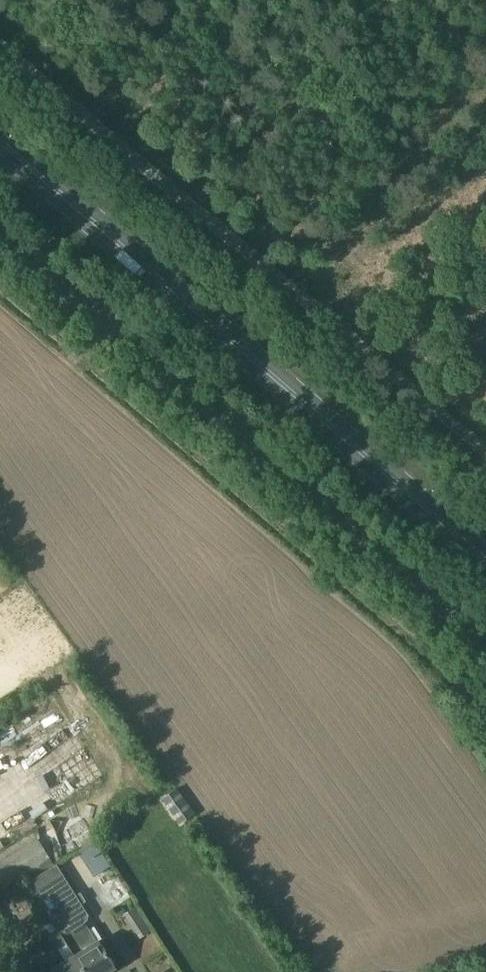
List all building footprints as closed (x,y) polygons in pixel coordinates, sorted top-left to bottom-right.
[(52,865),(49,860),(50,859),(37,840),(0,863),(0,890),(30,872),(33,877),(52,865)] [(78,864),(93,887),(110,876),(94,853),(78,864)] [(26,882),(82,971),(110,971),(113,970),(96,943),(94,944),(80,922),(83,920),(84,916),(82,913),(58,875),(47,882),(41,873),(26,882)] [(26,882),(24,883),(54,931),(45,937),(56,952),(58,951),(64,963),(50,971),(82,971),(26,882)]
